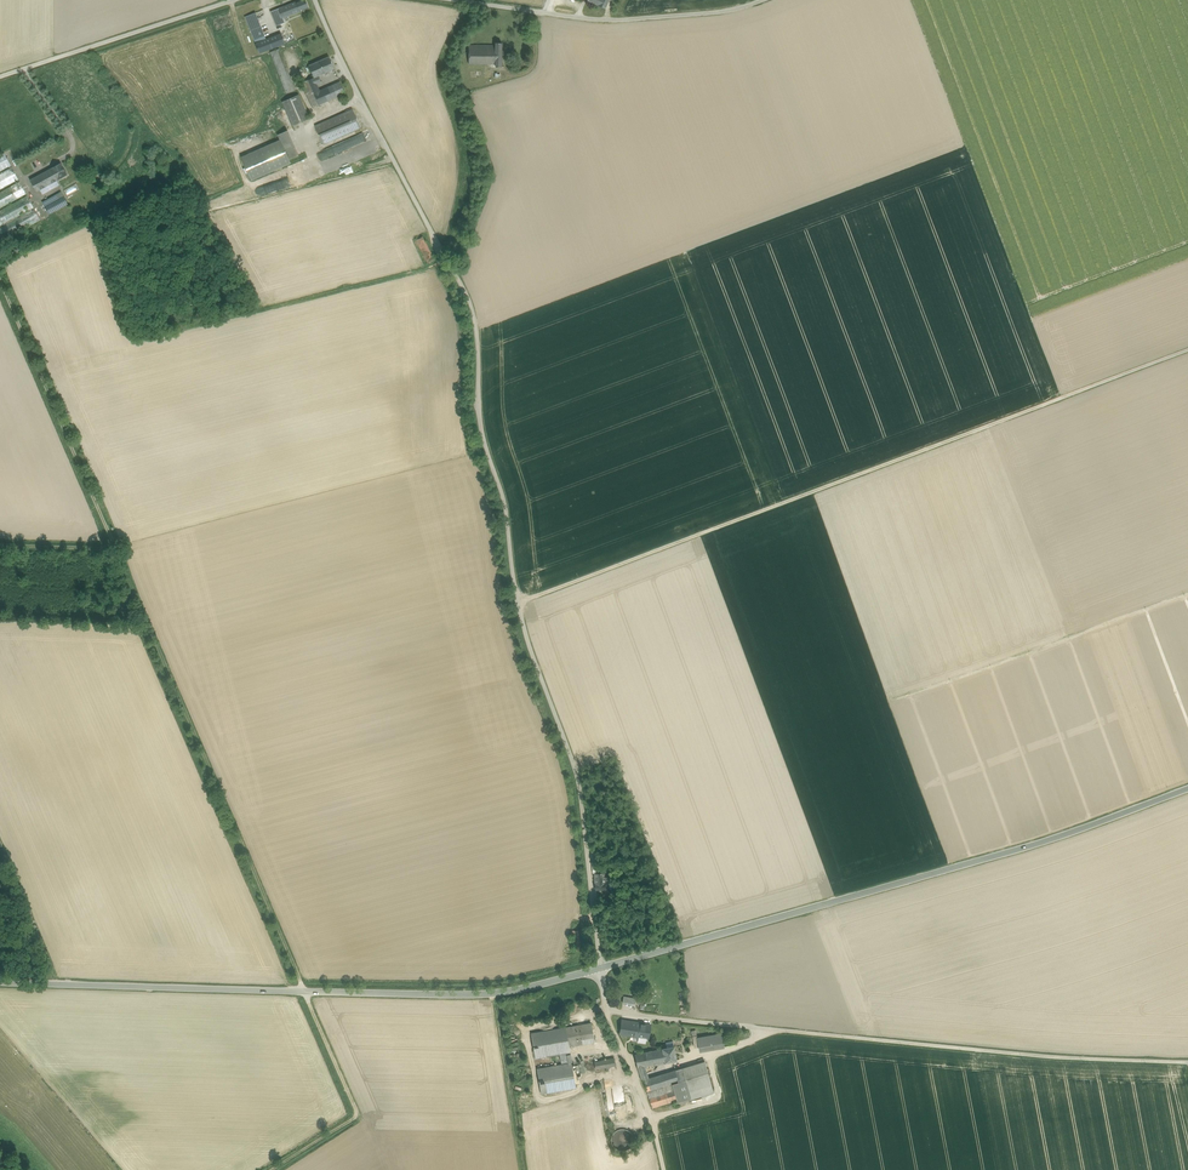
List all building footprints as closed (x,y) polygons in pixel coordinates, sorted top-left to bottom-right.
[(296,1),(300,11),(303,10),(309,8),(306,0),(300,0),(296,1)] [(597,5),(605,9),(609,0),(600,0),(597,5)] [(296,1),(279,8),(284,23),(305,15),(303,10),(300,11),(296,1)] [(279,8),(271,11),(276,26),(284,23),(279,8)] [(245,17),(247,22),(258,18),(256,12),(245,17)] [(247,22),(256,44),(265,40),(258,18),(247,22)] [(265,40),(256,44),(259,53),(285,43),(281,34),(265,40)] [(495,45),(469,45),(469,64),(491,64),(491,58),(496,58),(496,53),(495,53),(495,45)] [(279,49),(271,52),(280,76),(288,72),(279,49)] [(329,56),(319,61),(324,73),(334,69),(329,56)] [(318,76),(324,73),(319,61),(309,65),(313,75),(311,75),(312,78),(314,77),(314,78),(318,76)] [(311,75),(313,75),(309,65),(302,68),(306,78),(311,75)] [(288,72),(280,76),(287,93),(295,90),(288,72)] [(312,78),(308,80),(314,93),(320,90),(317,84),(321,82),(318,76),(314,78),(314,77),(312,78)] [(314,93),(308,80),(302,82),(313,107),(319,104),(314,93)] [(338,82),(323,89),(328,100),(343,94),(338,82)] [(320,90),(314,93),(319,104),(328,100),(323,89),(320,90)] [(299,95),(283,102),(293,125),(308,118),(299,95)] [(352,109),(315,126),(323,144),(360,127),(352,109)] [(297,155),(286,131),(278,135),(280,140),(289,159),(297,155)] [(363,132),(326,149),(329,157),(366,141),(363,132)] [(280,140),(241,158),(251,180),(290,162),(289,159),(280,140)] [(0,155),(0,171),(11,165),(4,153),(0,155)] [(61,163),(52,168),(58,179),(67,174),(61,163)] [(0,173),(0,189),(19,179),(12,167),(0,173)] [(52,168),(30,180),(36,191),(58,179),(52,168)] [(20,181),(10,186),(17,199),(26,194),(20,181)] [(0,192),(0,208),(17,199),(10,186),(0,192)] [(61,191),(42,202),(49,214),(68,204),(61,191)] [(0,210),(0,226),(34,207),(27,195),(0,210)] [(41,220),(34,207),(0,226),(0,242),(41,220)] [(427,236),(418,240),(427,262),(436,259),(427,236)] [(597,873),(595,873),(596,890),(605,890),(605,879),(609,879),(608,873),(597,873)] [(579,930),(572,931),(574,951),(581,951),(579,930)] [(620,1033),(625,1034),(634,1036),(636,1023),(622,1021),(620,1033)] [(591,1023),(533,1033),(538,1061),(561,1057),(562,1062),(572,1060),(570,1047),(595,1043),(591,1023)] [(636,1023),(634,1036),(640,1036),(649,1038),(650,1026),(651,1025),(636,1023)] [(703,1036),(697,1037),(699,1047),(705,1046),(723,1043),(721,1033),(703,1036)] [(662,1048),(662,1049),(665,1062),(677,1060),(674,1046),(673,1041),(666,1043),(667,1047),(662,1048)] [(723,1043),(705,1046),(699,1047),(700,1052),(724,1047),(723,1045),(723,1043)] [(637,1067),(640,1075),(646,1073),(644,1066),(665,1062),(662,1049),(635,1054),(637,1067)] [(602,1060),(594,1061),(595,1069),(615,1065),(614,1058),(602,1060)] [(705,1061),(681,1068),(688,1091),(691,1100),(714,1092),(711,1084),(705,1061)] [(572,1064),(537,1069),(541,1094),(576,1089),(572,1064)] [(678,1081),(672,1083),(674,1091),(677,1100),(678,1103),(691,1100),(688,1091),(681,1068),(675,1070),(676,1074),(678,1081)] [(647,1091),(672,1083),(678,1081),(676,1074),(675,1070),(648,1078),(643,1080),(647,1091)] [(672,1083),(647,1091),(649,1099),(674,1091),(672,1083)] [(677,1100),(674,1091),(649,1099),(652,1108),(677,1100)] [(631,1149),(631,1131),(616,1130),(616,1149),(631,1149)]
